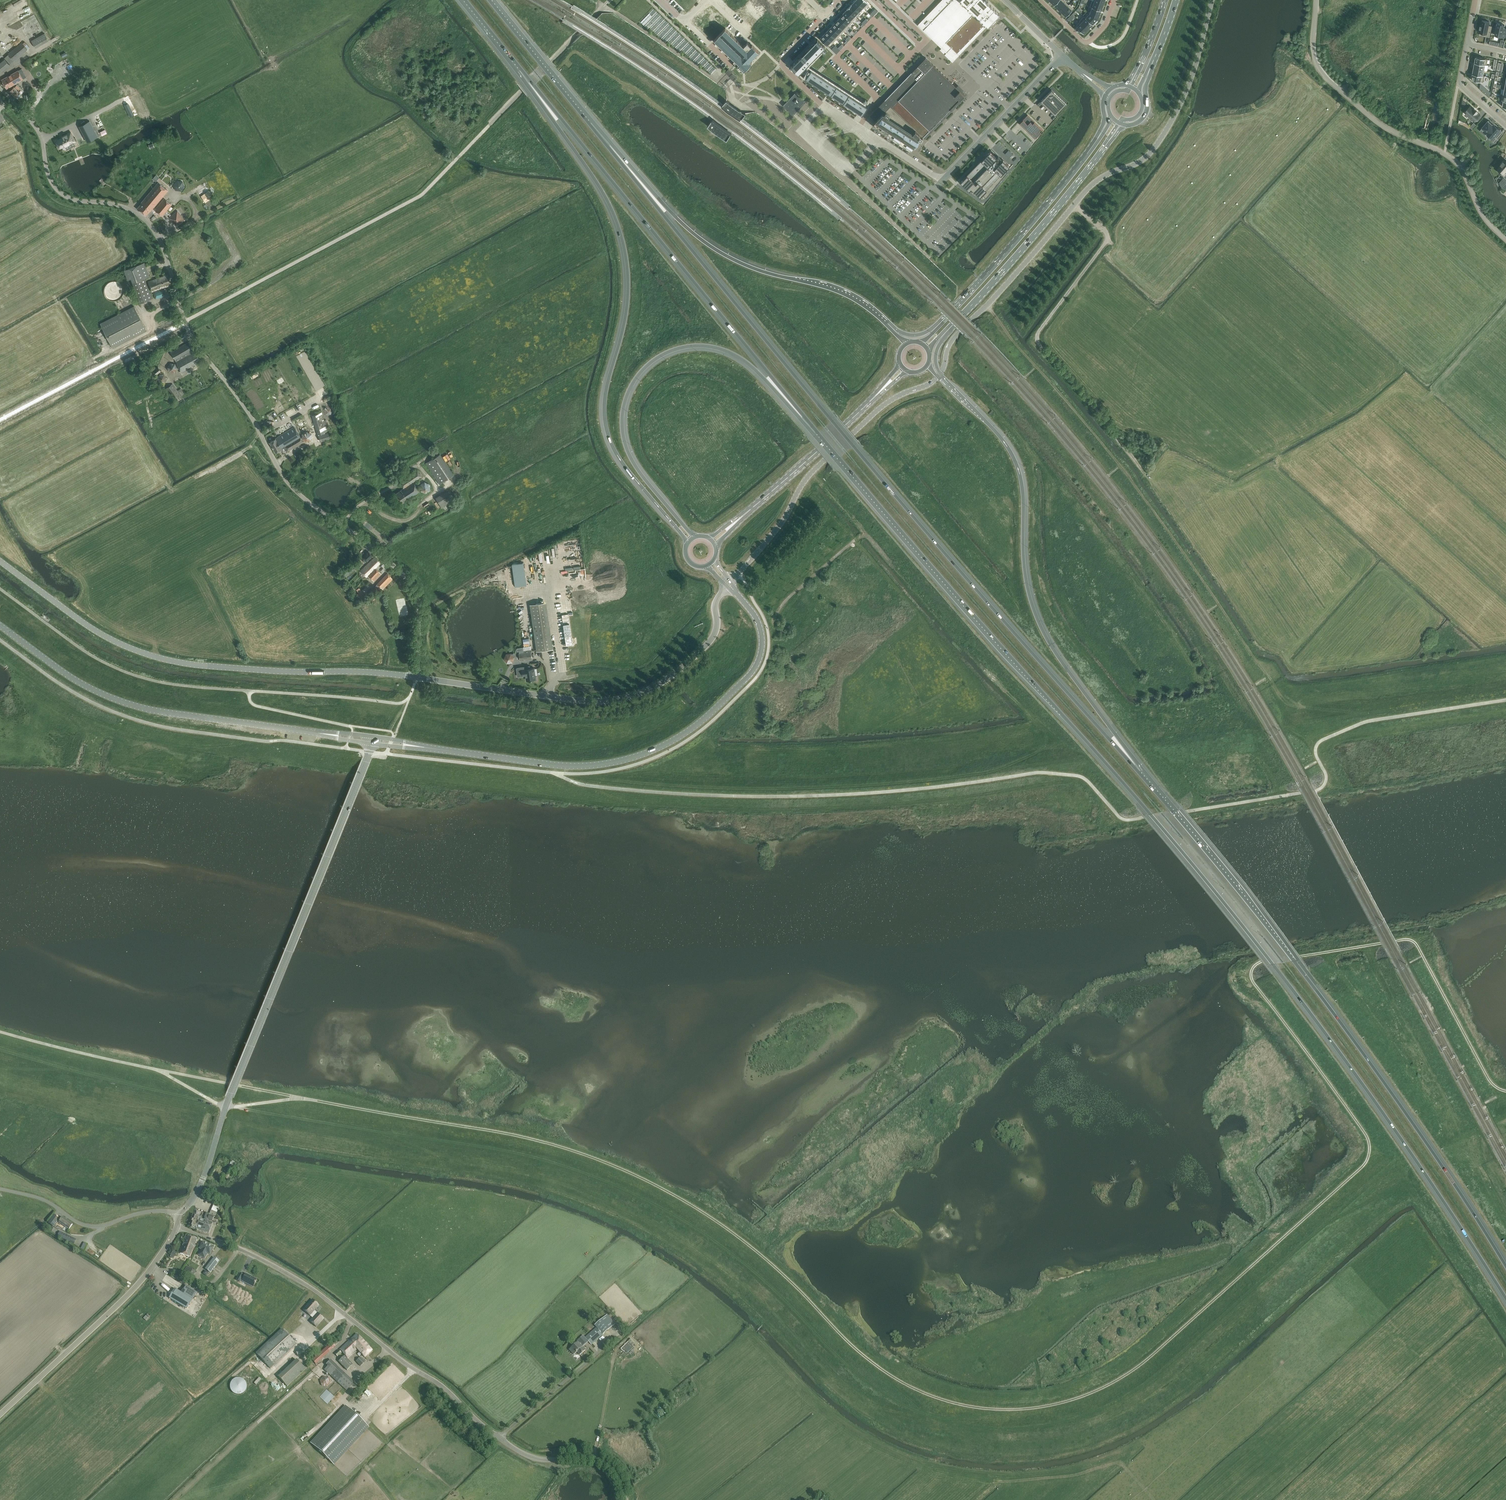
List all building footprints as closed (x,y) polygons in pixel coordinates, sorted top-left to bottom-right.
[(11,13),(27,5),(25,0),(18,0),(13,2),(15,6),(9,9),(11,13)] [(851,4),(860,12),(864,8),(856,0),(852,4),(851,4)] [(856,0),(864,8),(865,9),(869,4),(864,0),(856,0)] [(917,24),(946,52),(944,54),(952,61),(988,25),(986,23),(962,0),(941,0),(917,24)] [(986,23),(988,25),(992,21),(995,17),(996,16),(998,14),(999,13),(987,1),(985,0),(962,0),(986,23)] [(1065,0),(1059,0),(1054,5),(1058,9),(1066,0),(1065,0)] [(1066,1),(1066,0),(1058,9),(1062,12),(1070,4),(1069,4),(1069,5),(1066,2),(1066,1)] [(1090,6),(1092,7),(1101,10),(1103,4),(1093,1),(1092,0),(1090,6)] [(851,4),(847,9),(855,17),(857,15),(860,12),(851,4)] [(1074,8),(1070,4),(1062,12),(1066,16),(1074,8)] [(10,14),(14,22),(32,13),(28,6),(10,14)] [(1090,13),(1098,18),(1101,10),(1092,7),(1090,13)] [(847,9),(843,13),(852,22),(856,18),(855,17),(847,9)] [(1092,24),(1098,18),(1090,13),(1089,12),(1084,17),(1092,24)] [(843,14),(839,18),(848,27),(853,22),(852,22),(843,13),(843,14)] [(1092,24),(1084,17),(1084,16),(1079,20),(1080,21),(1088,29),(1092,24)] [(839,18),(835,22),(844,31),(848,27),(839,18)] [(1481,25),(1480,25),(1480,28),(1480,32),(1486,33),(1486,36),(1490,37),(1492,26),(1488,26),(1489,22),(1482,20),(1481,25)] [(1083,33),(1088,29),(1080,21),(1076,26),(1076,27),(1075,28),(1078,31),(1079,30),(1083,33)] [(835,22),(831,26),(840,35),(844,31),(835,22)] [(1505,37),(1505,34),(1505,29),(1504,29),(1504,25),(1497,23),(1495,35),(1505,37)] [(831,26),(828,30),(837,39),(839,36),(840,35),(831,26)] [(714,39),(713,40),(716,43),(717,44),(722,48),(723,50),(728,54),(730,56),(734,60),(736,62),(738,64),(738,65),(743,70),(744,70),(746,68),(749,65),(752,62),(761,53),(752,44),(751,45),(747,42),(744,46),(725,28),(720,34),(714,39)] [(828,30),(824,34),(831,41),(833,43),(837,39),(828,30)] [(31,41),(35,48),(49,40),(45,33),(31,41)] [(824,34),(820,38),(827,45),(831,41),(824,34)] [(817,39),(791,66),(799,74),(799,73),(802,76),(808,69),(806,67),(825,47),(817,39)] [(4,57),(0,60),(0,72),(10,64),(27,49),(21,42),(4,57)] [(1475,56),(1474,62),(1487,65),(1488,59),(1475,56)] [(869,115),(875,121),(876,121),(890,106),(923,137),(964,95),(926,57),(869,115)] [(68,60),(59,64),(63,72),(72,68),(68,60)] [(708,69),(711,72),(715,67),(709,62),(705,66),(708,69)] [(737,78),(729,70),(728,69),(726,72),(730,76),(730,77),(734,81),(737,78)] [(808,69),(802,76),(805,79),(806,77),(831,94),(862,115),(868,106),(811,69),(810,70),(808,69)] [(7,88),(23,79),(18,70),(2,80),(7,88)] [(1379,86),(1387,79),(1380,72),(1373,79),(1379,86)] [(1484,76),(1472,73),(1471,79),(1483,82),(1484,76)] [(11,88),(9,89),(10,90),(15,96),(19,92),(18,91),(20,89),(16,85),(14,87),(12,88),(11,88)] [(1044,105),(1055,115),(1066,104),(1051,89),(1040,101),(1044,105)] [(795,95),(787,104),(794,111),(803,102),(795,95)] [(721,109),(729,115),(731,112),(723,106),(721,109)] [(876,121),(875,121),(873,123),(911,149),(914,145),(915,146),(920,139),(921,140),(923,137),(890,106),(876,121)] [(1465,113),(1474,121),(1476,119),(1478,121),(1481,117),(1479,115),(1480,115),(1477,112),(1478,112),(1474,108),(1474,109),(1471,107),(1465,113)] [(1027,115),(1019,124),(1035,139),(1043,130),(1027,115)] [(1480,130),(1491,140),(1495,143),(1498,139),(1498,140),(1499,139),(1498,139),(1502,134),(1499,131),(1500,130),(1493,124),(1493,125),(1488,121),(1489,120),(1480,130)] [(80,125),(89,141),(98,137),(89,121),(80,125)] [(75,141),(70,132),(61,137),(62,138),(56,141),(59,148),(63,146),(64,147),(65,146),(67,149),(75,145),(73,142),(75,141)] [(990,151),(960,181),(969,190),(971,188),(980,196),(982,194),(986,198),(1007,172),(1005,170),(1009,166),(1003,159),(1002,159),(998,155),(996,157),(990,151)] [(177,180),(173,185),(175,190),(181,191),(185,186),(182,181),(177,180)] [(148,194),(158,202),(168,190),(158,182),(148,194)] [(209,190),(206,187),(198,193),(205,203),(214,197),(209,190)] [(158,202),(148,194),(141,202),(141,203),(137,208),(146,215),(150,210),(151,211),(153,208),(162,216),(167,210),(159,204),(156,208),(154,207),(158,202)] [(164,198),(159,204),(167,210),(172,204),(164,198)] [(177,226),(185,220),(177,211),(170,217),(177,226)] [(150,276),(145,262),(126,269),(129,279),(131,278),(140,303),(154,298),(152,293),(151,293),(145,278),(150,276)] [(171,285),(167,275),(148,282),(152,292),(159,289),(160,290),(153,292),(155,299),(165,295),(162,288),(171,285)] [(104,294),(105,296),(107,298),(109,300),(111,300),(113,301),(115,301),(117,300),(119,300),(121,298),(122,297),(123,295),(123,293),(124,291),(123,289),(123,287),(122,286),(121,284),(120,283),(117,282),(115,281),(112,281),(109,282),(107,284),(105,286),(104,287),(104,289),(104,292),(104,294)] [(100,324),(113,348),(147,331),(134,306),(100,324)] [(193,350),(188,342),(171,352),(176,361),(181,372),(200,361),(195,351),(190,353),(189,352),(193,350)] [(170,363),(167,367),(169,372),(174,372),(177,368),(175,364),(170,363)] [(153,377),(155,375),(156,376),(162,372),(158,367),(152,372),(153,372),(151,374),(153,377)] [(166,388),(175,400),(181,396),(172,384),(166,388)] [(312,415),(318,434),(328,432),(326,426),(327,425),(326,420),(324,420),(322,412),(312,415)] [(283,434),(275,439),(269,442),(275,453),(284,447),(287,452),(303,442),(300,438),(300,437),(294,427),(283,434)] [(312,434),(307,431),(302,433),(302,439),(306,442),(311,440),(312,434)] [(320,441),(330,438),(328,432),(318,435),(320,441)] [(453,474),(440,454),(426,463),(439,484),(453,474)] [(402,479),(403,481),(399,483),(403,488),(395,494),(401,504),(419,492),(413,482),(421,477),(417,469),(402,479)] [(430,490),(430,485),(424,482),(420,485),(420,491),(425,494),(430,490)] [(446,491),(435,498),(442,508),(452,502),(446,491)] [(550,549),(543,550),(545,557),(551,556),(550,549)] [(372,555),(368,551),(362,557),(366,561),(372,555)] [(366,577),(374,569),(374,570),(368,577),(369,578),(369,577),(374,581),(381,574),(375,568),(380,562),(375,557),(360,571),(366,577)] [(387,573),(377,584),(382,589),(393,579),(387,573)] [(780,600),(785,590),(784,590),(776,586),(771,596),(780,600)] [(550,648),(543,603),(530,604),(537,650),(550,648)] [(566,645),(572,644),(569,623),(563,624),(566,645)] [(729,656),(738,652),(736,647),(727,650),(729,656)] [(519,650),(519,653),(520,661),(532,659),(531,651),(522,653),(522,650),(519,650)] [(504,659),(507,663),(513,663),(515,658),(515,657),(515,656),(514,651),(511,651),(511,653),(506,654),(504,659)] [(721,670),(727,666),(723,660),(718,664),(721,670)] [(739,665),(729,669),(733,681),(744,676),(739,665)] [(534,668),(527,669),(528,680),(536,679),(534,668)] [(1160,688),(1181,684),(1179,677),(1158,681),(1160,688)] [(69,756),(82,766),(85,762),(72,752),(69,756)] [(228,1168),(232,1169),(233,1165),(235,1166),(236,1162),(232,1161),(232,1162),(231,1161),(228,1168)] [(209,1215),(209,1216),(208,1215),(206,1219),(207,1219),(208,1219),(212,1221),(214,1217),(215,1217),(221,1204),(215,1201),(209,1215)] [(54,1215),(48,1223),(53,1227),(59,1218),(54,1215)] [(196,1229),(200,1219),(200,1217),(194,1215),(190,1226),(191,1227),(196,1229)] [(59,1222),(69,1229),(72,1224),(62,1217),(59,1222)] [(207,1221),(200,1219),(196,1229),(203,1231),(207,1221)] [(213,1223),(207,1221),(203,1231),(209,1233),(213,1223)] [(63,1233),(60,1237),(70,1242),(72,1237),(63,1233)] [(180,1253),(190,1257),(197,1240),(188,1236),(186,1237),(180,1253)] [(201,1249),(198,1255),(205,1258),(208,1253),(210,1254),(213,1248),(202,1242),(199,1248),(201,1249)] [(205,1269),(210,1273),(219,1261),(214,1258),(205,1269)] [(181,1275),(191,1281),(196,1272),(187,1267),(181,1275)] [(240,1282),(241,1280),(242,1281),(253,1287),(257,1280),(246,1274),(244,1276),(243,1276),(243,1275),(240,1273),(236,1280),(240,1282)] [(186,1285),(181,1293),(175,1289),(169,1298),(187,1308),(196,1293),(189,1289),(189,1288),(186,1285)] [(310,1316),(313,1318),(310,1321),(316,1327),(324,1319),(317,1313),(314,1311),(319,1305),(312,1300),(303,1310),(310,1316)] [(591,1345),(603,1335),(615,1324),(607,1315),(595,1326),(597,1328),(585,1338),(591,1345)] [(296,1344),(288,1335),(282,1329),(256,1353),(270,1368),(296,1344)] [(357,1334),(346,1344),(340,1350),(347,1358),(357,1349),(359,1348),(361,1351),(367,1345),(357,1334)] [(578,1343),(569,1350),(574,1355),(577,1352),(580,1355),(585,1350),(581,1346),(585,1343),(580,1338),(577,1341),(578,1343)] [(331,1342),(312,1360),(316,1364),(323,1357),(335,1346),(331,1342)] [(621,1349),(624,1352),(629,1346),(626,1343),(621,1349)] [(361,1351),(360,1352),(365,1357),(372,1351),(367,1345),(361,1351)] [(333,1354),(337,1358),(342,1354),(338,1350),(333,1354)] [(353,1365),(344,1356),(339,1362),(347,1370),(353,1365)] [(361,1366),(365,1362),(361,1357),(356,1361),(361,1366)] [(278,1377),(287,1386),(305,1369),(296,1360),(278,1377)] [(328,1366),(324,1370),(330,1375),(347,1391),(354,1383),(338,1368),(338,1367),(330,1360),(326,1365),(328,1366)] [(331,1383),(329,1377),(324,1376),(320,1380),(322,1386),(327,1387),(331,1383)] [(231,1390),(232,1392),(234,1394),(237,1395),(239,1395),(241,1394),(244,1393),(245,1391),(246,1389),(247,1387),(247,1386),(246,1384),(246,1382),(244,1380),(242,1379),(240,1378),(238,1378),(235,1378),(233,1380),(231,1381),(230,1384),(230,1386),(230,1388),(231,1390)] [(278,1394),(286,1386),(280,1381),(275,1387),(277,1389),(275,1391),(278,1394)] [(327,1389),(319,1396),(326,1404),(334,1396),(327,1389)] [(341,1416),(313,1445),(334,1464),(368,1427),(346,1406),(339,1414),(341,1416)] [(303,1441),(318,1429),(315,1425),(300,1437),(303,1441)]
